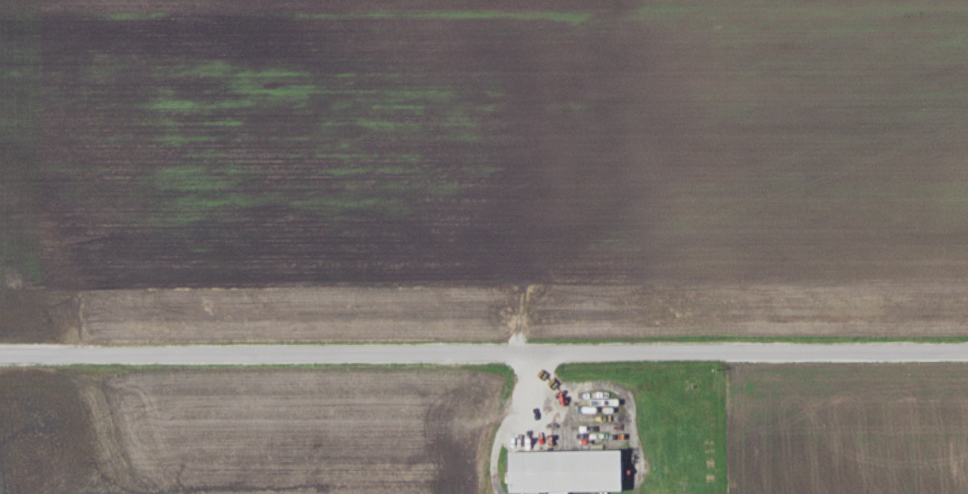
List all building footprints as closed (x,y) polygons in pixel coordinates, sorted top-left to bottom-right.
[(507,451),(619,449),(620,490),(508,491),(507,451)]
